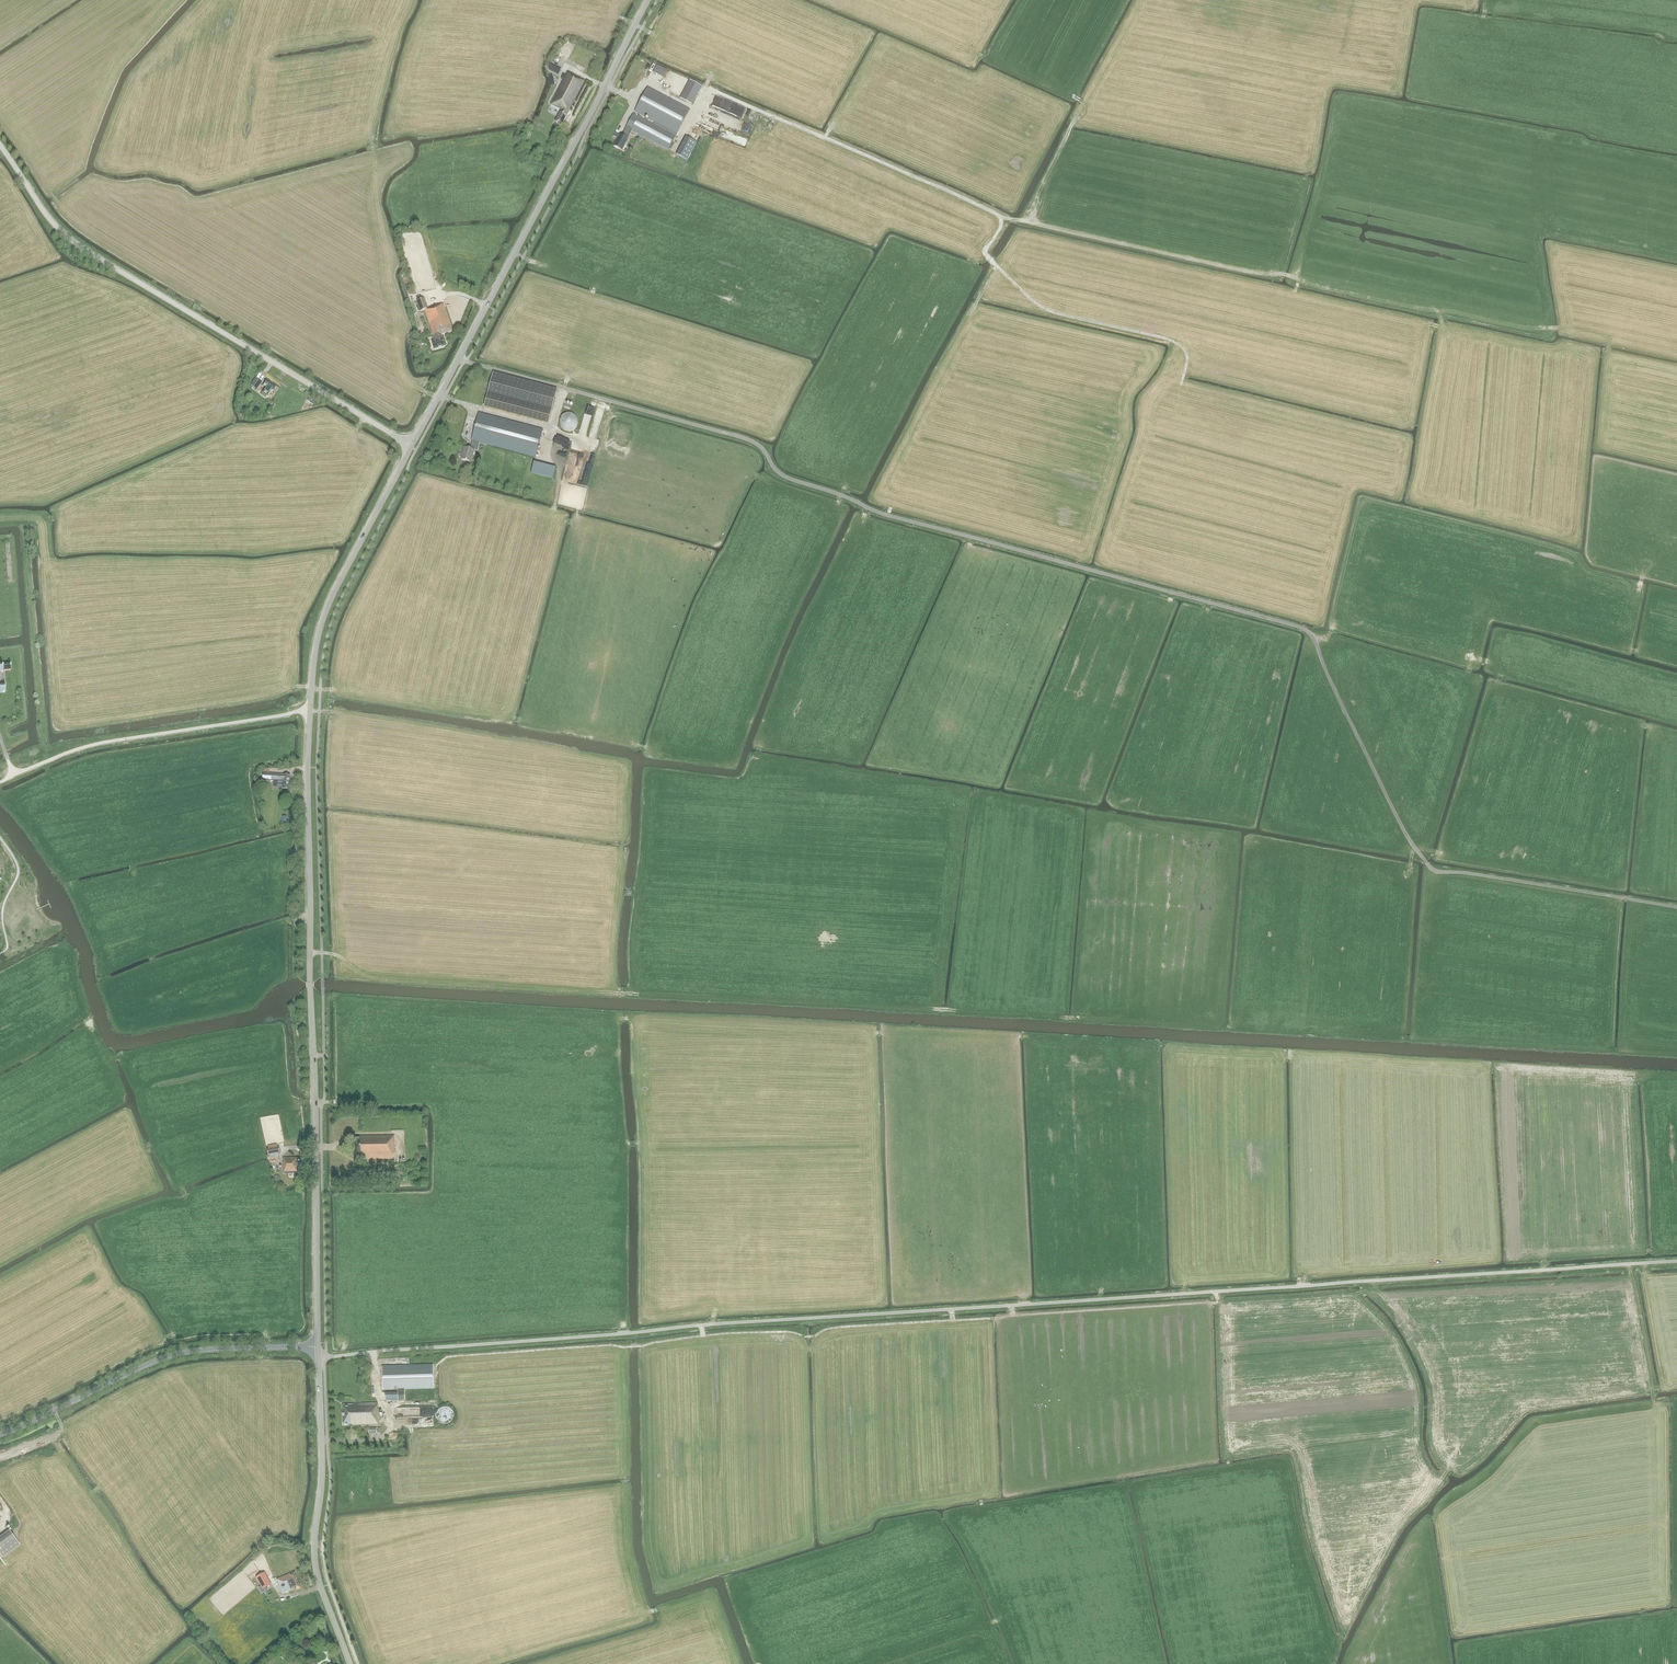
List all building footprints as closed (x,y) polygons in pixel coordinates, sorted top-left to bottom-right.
[(569,43),(567,48),(573,51),(571,55),(575,58),(580,49),(569,43)] [(568,56),(565,62),(571,65),(574,59),(568,56)] [(558,75),(560,71),(551,66),(549,70),(558,75)] [(587,81),(572,74),(572,75),(567,72),(550,104),(562,110),(555,122),(562,125),(570,110),(571,111),(587,81)] [(692,104),(702,86),(690,80),(680,98),(692,104)] [(668,150),(690,109),(648,87),(635,111),(655,122),(653,124),(633,114),(626,127),(622,136),(620,135),(614,146),(622,150),(628,139),(632,130),(668,150)] [(744,146),(747,139),(733,133),(730,140),(744,146)] [(687,160),(696,143),(686,137),(676,154),(687,160)] [(442,334),(453,331),(444,304),(439,306),(439,305),(428,308),(425,298),(417,300),(421,311),(425,310),(433,335),(434,335),(434,336),(432,337),(433,341),(431,341),(434,349),(446,346),(444,338),(443,338),(442,334)] [(557,389),(493,372),(484,406),(548,423),(557,389)] [(261,381),(256,377),(250,385),(257,390),(261,384),(260,383),(261,381)] [(272,392),(276,387),(267,380),(263,385),(267,388),(264,392),(267,395),(270,391),(272,392)] [(593,425),(600,427),(604,411),(597,409),(593,425)] [(561,416),(560,417),(560,418),(559,420),(559,421),(559,422),(559,424),(559,425),(560,427),(561,428),(562,429),(563,430),(564,431),(565,431),(566,432),(568,432),(569,432),(571,432),(572,431),(573,431),(575,430),(576,429),(577,428),(577,427),(578,426),(578,424),(579,423),(579,421),(578,420),(578,419),(577,417),(576,416),(575,415),(574,414),(573,414),(572,413),(570,413),(569,412),(567,413),(566,413),(565,413),(563,414),(562,415),(561,416)] [(479,413),(477,418),(472,440),(473,440),(470,449),(464,447),(462,454),(463,454),(462,459),(471,462),(474,450),(477,451),(480,442),(536,457),(543,429),(479,413)] [(565,446),(568,447),(570,441),(560,437),(555,450),(566,454),(568,450),(564,449),(565,446)] [(553,478),(556,467),(534,461),(531,473),(553,478)] [(0,663),(0,672),(4,671),(4,670),(5,670),(11,670),(11,663),(3,664),(3,663),(0,663)] [(289,789),(289,775),(272,774),(271,781),(274,781),(274,787),(283,787),(283,788),(289,789)] [(394,1136),(368,1136),(354,1136),(354,1138),(354,1158),(355,1159),(361,1159),(361,1158),(366,1158),(366,1159),(394,1159),(393,1153),(395,1153),(394,1136)] [(279,1147),(267,1149),(269,1155),(270,1155),(271,1159),(279,1157),(279,1154),(280,1153),(279,1147)] [(297,1172),(303,1172),(302,1159),(296,1159),(296,1157),(284,1158),(284,1162),(283,1162),(283,1174),(297,1173),(297,1172)] [(385,1392),(386,1401),(405,1400),(405,1389),(434,1388),(433,1365),(382,1367),(383,1390),(398,1389),(398,1392),(385,1392)] [(377,1403),(368,1404),(354,1404),(354,1405),(343,1405),(343,1424),(351,1424),(351,1426),(379,1426),(379,1409),(378,1409),(377,1403)] [(436,1414),(436,1417),(436,1419),(437,1421),(439,1423),(441,1424),(443,1425),(445,1425),(448,1425),(450,1424),(452,1422),(453,1421),(454,1418),(454,1416),(454,1414),(454,1412),(452,1410),(450,1408),(448,1407),(446,1407),(444,1407),(442,1407),(440,1408),(438,1410),(437,1412),(436,1414)] [(21,1546),(10,1531),(0,1538),(0,1554),(3,1558),(21,1546)] [(296,1590),(301,1588),(295,1572),(277,1579),(279,1585),(283,1594),(295,1589),(296,1590)] [(264,1573),(257,1577),(262,1586),(264,1584),(266,1587),(271,1585),(268,1580),(266,1577),(264,1573)]
